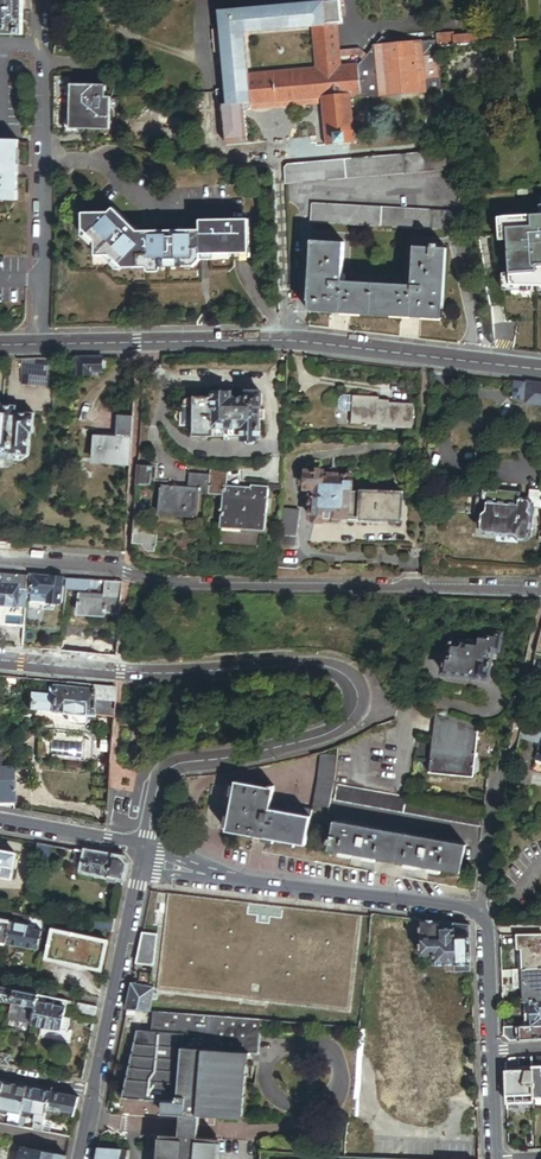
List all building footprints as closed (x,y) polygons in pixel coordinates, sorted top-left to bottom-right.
[(23,35),(23,0),(0,0),(0,35),(23,35)] [(324,81),(342,80),(343,95),(348,95),(361,94),(361,93),(362,98),(416,94),(420,97),(423,93),(439,92),(435,41),(392,45),(383,37),(359,65),(356,66),(339,67),(335,23),(337,23),(336,20),(342,20),(340,1),(323,2),(217,10),(219,28),(211,29),(213,52),(221,51),(224,89),(215,90),(216,106),(219,106),(222,142),(245,140),(242,104),(249,103),(320,97),(325,96),(324,81)] [(68,9),(62,6),(58,9),(58,15),(62,18),(68,14),(68,9)] [(491,23),(476,24),(477,34),(478,45),(493,43),(491,23)] [(454,34),(441,35),(442,47),(454,46),(454,36),(454,34)] [(478,45),(477,34),(454,36),(454,46),(478,45)] [(70,129),(71,128),(106,129),(106,85),(72,85),(72,77),(55,77),(55,97),(54,129),(70,129)] [(349,100),(348,95),(343,95),(342,80),(324,81),(325,96),(320,97),(321,102),(318,102),(318,103),(318,104),(321,104),(321,108),(319,109),(319,110),(322,110),(322,114),(320,115),(320,116),(322,116),(323,121),(320,121),(320,122),(323,122),(323,127),(321,127),(321,129),(323,128),(324,137),(325,145),(352,143),(351,126),(353,126),(353,124),(351,125),(350,119),(353,119),(352,118),(350,118),(350,113),(352,113),(352,112),(350,112),(349,107),(352,107),(351,106),(349,106),(349,101),(351,101),(351,99),(349,100)] [(321,102),(320,97),(249,103),(249,109),(318,103),(318,102),(321,102)] [(5,200),(18,201),(19,176),(16,176),(16,167),(19,167),(19,151),(19,142),(0,142),(0,200),(5,200)] [(458,170),(454,151),(286,166),(286,185),(458,170)] [(452,212),(311,204),(310,223),(451,231),(452,212)] [(497,217),(498,240),(507,240),(509,273),(501,274),(501,291),(527,291),(527,286),(533,286),(534,291),(540,291),(540,205),(538,205),(539,214),(497,217)] [(109,213),(83,214),(83,230),(96,242),(96,257),(111,257),(123,269),(147,268),(162,268),(192,268),(192,262),(198,256),(201,255),(250,254),(249,220),(200,221),(200,231),(138,232),(114,208),(109,213)] [(343,243),(311,241),(307,312),(442,320),(446,248),(437,248),(437,244),(431,244),(431,248),(413,247),(411,286),(341,282),(343,243)] [(56,368),(56,359),(24,360),(24,364),(56,368)] [(104,359),(80,359),(80,368),(80,375),(94,375),(94,373),(104,372),(104,370),(106,370),(107,368),(107,364),(106,362),(104,362),(104,359)] [(22,384),(55,388),(56,378),(56,368),(24,364),(22,384)] [(521,380),(520,397),(529,398),(529,401),(533,402),(540,403),(540,383),(521,380)] [(57,401),(73,402),(73,392),(56,391),(55,401),(57,401)] [(199,395),(199,398),(199,405),(198,424),(198,435),(229,436),(229,437),(235,437),(236,438),(244,438),(244,439),(247,439),(247,441),(249,443),(257,444),(258,442),(258,440),(261,440),(262,419),(267,420),(267,410),(262,410),(262,408),(264,405),(265,395),(263,393),(254,393),(252,394),(251,400),(243,399),(234,399),(234,394),(217,394),(217,397),(199,395)] [(356,411),(356,396),(348,395),(344,396),(343,400),(342,406),(344,409),(347,410),(356,411)] [(383,405),(383,398),(383,397),(356,396),(356,411),(355,424),(384,426),(384,428),(414,430),(415,404),(390,402),(390,405),(383,405)] [(57,401),(56,417),(72,418),(73,402),(57,401)] [(185,423),(198,424),(199,405),(189,405),(186,404),(186,408),(184,408),(182,408),(181,409),(180,411),(179,414),(180,417),(182,419),(184,420),(185,420),(185,423)] [(4,406),(3,422),(0,422),(0,453),(11,453),(12,453),(12,455),(13,455),(13,456),(17,461),(25,461),(31,457),(33,433),(35,433),(37,414),(18,413),(18,407),(4,406)] [(133,440),(134,415),(120,414),(119,439),(133,440)] [(530,421),(522,421),(521,435),(530,436),(530,421)] [(131,463),(133,440),(119,439),(97,437),(95,460),(131,463)] [(11,461),(11,453),(0,453),(0,460),(11,461)] [(154,464),(140,463),(139,483),(153,484),(154,464)] [(229,468),(213,466),(212,473),(211,493),(225,494),(222,524),(266,529),(270,489),(252,487),(252,488),(243,487),(243,489),(228,487),(229,468)] [(211,493),(212,473),(191,471),(190,486),(202,487),(202,492),(211,493)] [(348,491),(352,491),(353,477),(339,476),(339,477),(324,477),(324,476),(322,474),(310,474),(307,477),(307,487),(309,489),(313,489),(312,517),(315,520),(328,520),(330,519),(330,517),(332,517),(332,519),(334,520),(341,521),(342,520),(343,520),(343,519),(344,519),(344,518),(347,518),(347,513),(348,491)] [(153,484),(139,483),(136,532),(143,532),(143,531),(144,530),(145,529),(145,525),(150,526),(153,484)] [(202,487),(190,486),(165,484),(163,513),(200,515),(202,492),(202,487)] [(533,509),(537,509),(537,514),(540,514),(540,495),(529,494),(529,502),(520,501),(520,493),(483,490),(483,498),(477,498),(476,516),(482,516),(480,529),(483,532),(516,534),(519,537),(528,538),(531,536),(533,509)] [(352,492),(352,491),(348,491),(347,513),(362,513),(362,517),(390,518),(390,521),(402,521),(403,494),(352,492)] [(282,511),(280,536),(296,538),(299,512),(282,511)] [(362,513),(347,513),(347,518),(347,520),(362,520),(390,521),(390,518),(362,517),(362,513)] [(143,532),(136,532),(135,544),(144,545),(144,547),(160,548),(161,534),(151,533),(151,532),(151,531),(150,531),(150,530),(149,530),(149,529),(148,529),(147,529),(146,529),(145,529),(144,530),(143,531),(143,532)] [(296,538),(280,536),(279,546),(295,548),(296,538)] [(0,574),(0,582),(18,584),(19,576),(0,574)] [(29,576),(19,575),(19,576),(18,584),(21,584),(21,588),(28,588),(29,576)] [(62,604),(64,578),(33,575),(31,593),(49,594),(48,603),(62,604)] [(87,588),(121,591),(121,584),(67,580),(67,588),(82,589),(81,594),(86,594),(87,588)] [(19,608),(21,588),(21,584),(18,584),(0,582),(0,606),(19,608)] [(26,608),(28,588),(21,588),(19,608),(26,608)] [(120,613),(122,591),(121,591),(87,588),(86,594),(81,594),(79,613),(105,615),(105,612),(120,613)] [(31,593),(31,601),(48,603),(49,594),(31,593)] [(463,637),(464,635),(464,632),(452,631),(451,640),(443,639),(441,650),(449,651),(449,656),(445,655),(443,673),(488,679),(493,650),(498,651),(501,635),(487,633),(486,638),(479,637),(478,639),(478,643),(463,641),(463,637)] [(75,721),(77,724),(82,724),(85,722),(85,717),(90,717),(90,716),(94,685),(52,681),(51,686),(48,686),(48,687),(47,695),(30,693),(28,709),(49,711),(49,713),(59,714),(67,715),(75,716),(75,721)] [(94,685),(90,716),(113,717),(115,687),(94,685)] [(436,714),(436,715),(448,717),(468,723),(477,727),(477,726),(469,722),(448,716),(436,714)] [(66,722),(77,724),(75,721),(75,716),(67,715),(66,722)] [(448,717),(436,715),(430,774),(473,777),(477,727),(468,723),(448,717)] [(317,782),(312,811),(328,814),(333,784),(337,755),(323,755),(319,757),(317,782)] [(12,803),(13,780),(11,780),(7,780),(7,768),(0,768),(0,800),(12,803)] [(305,847),(312,811),(272,804),(275,788),(271,787),(270,789),(236,783),(227,833),(305,847)] [(484,810),(336,785),(334,801),(481,827),(484,810)] [(12,810),(12,803),(0,800),(0,807),(12,810)] [(467,846),(334,823),(331,841),(329,840),(328,845),(330,845),(329,851),(340,853),(376,860),(405,865),(441,871),(461,875),(467,846)] [(14,879),(15,868),(17,868),(19,859),(17,858),(18,855),(0,852),(0,877),(14,879)] [(89,854),(76,852),(74,863),(87,866),(89,854)] [(375,863),(376,860),(340,853),(340,857),(375,863)] [(124,860),(89,854),(87,866),(85,872),(111,878),(125,881),(128,866),(124,860)] [(440,875),(441,871),(405,865),(405,869),(440,875)] [(170,896),(159,991),(350,1012),(361,917),(170,896)] [(32,918),(22,916),(21,920),(23,924),(16,923),(13,923),(9,945),(40,951),(44,932),(37,931),(38,928),(30,927),(32,918)] [(115,921),(100,918),(98,930),(113,933),(115,921)] [(13,923),(0,920),(0,943),(9,945),(13,923)] [(469,926),(420,920),(421,934),(421,939),(421,954),(434,954),(435,965),(455,965),(457,966),(469,966),(471,966),(469,926)] [(53,931),(50,941),(104,952),(106,942),(53,931)] [(418,976),(408,941),(406,936),(406,935),(380,932),(418,1036),(414,1037),(414,1034),(405,1036),(402,1102),(427,1096),(424,1081),(434,1079),(436,1084),(445,1075),(419,983),(418,976)] [(143,934),(137,965),(148,968),(154,937),(143,934)] [(517,935),(517,950),(522,950),(523,969),(540,967),(540,935),(517,935)] [(104,952),(50,941),(47,959),(101,970),(104,952)] [(421,965),(435,965),(434,954),(421,954),(421,965)] [(523,969),(524,987),(525,1002),(531,1002),(540,1001),(540,967),(523,969)] [(514,969),(502,970),(502,978),(514,977),(514,969)] [(524,987),(523,969),(518,969),(514,969),(514,977),(515,988),(521,987),(524,987)] [(132,985),(127,1011),(128,1012),(136,1012),(147,1013),(148,1000),(154,1001),(154,997),(155,989),(132,985)] [(16,992),(0,988),(0,1001),(13,1004),(16,992)] [(38,1002),(39,996),(16,992),(13,1004),(37,1008),(38,1002)] [(40,997),(38,1003),(48,1005),(49,1003),(51,1004),(51,1001),(58,1002),(57,1007),(60,1007),(62,1002),(40,997)] [(531,1002),(532,1025),(540,1025),(540,1001),(531,1002)] [(38,1002),(37,1008),(35,1018),(33,1025),(33,1026),(62,1032),(65,1018),(67,1009),(67,1008),(60,1007),(57,1007),(55,1005),(51,1004),(49,1003),(48,1005),(38,1003),(38,1002)] [(95,1022),(98,1008),(68,1002),(67,1008),(67,1009),(76,1011),(75,1017),(95,1022)] [(37,1008),(13,1004),(11,1013),(35,1018),(37,1008)] [(35,1018),(11,1013),(10,1020),(33,1025),(35,1018)] [(256,1058),(259,1021),(150,1013),(148,1033),(135,1032),(133,1055),(130,1054),(128,1075),(132,1076),(130,1102),(171,1104),(170,1118),(181,1119),(198,1119),(198,1117),(241,1120),(246,1057),(256,1058)] [(69,1019),(65,1018),(62,1032),(67,1033),(68,1032),(71,1021),(69,1019)] [(532,1025),(526,1025),(523,1026),(524,1039),(540,1038),(540,1025),(532,1025)] [(11,1056),(3,1054),(1,1064),(9,1066),(11,1056)] [(540,1104),(540,1056),(532,1057),(534,1102),(534,1105),(540,1104)] [(534,1102),(532,1057),(518,1058),(519,1070),(506,1071),(507,1103),(534,1102)] [(5,1084),(0,1109),(0,1110),(0,1113),(11,1116),(11,1113),(23,1115),(24,1110),(28,1088),(5,1084)] [(38,1113),(34,1130),(44,1132),(48,1113),(52,1093),(28,1088),(24,1110),(38,1113)] [(66,1111),(76,1113),(80,1099),(52,1093),(48,1113),(50,1113),(65,1116),(66,1111)] [(11,1113),(11,1116),(9,1125),(20,1127),(23,1115),(11,1113)] [(44,1132),(50,1133),(53,1119),(49,1118),(50,1113),(48,1113),(44,1132)] [(198,1120),(198,1119),(181,1119),(180,1129),(179,1142),(197,1143),(198,1130),(198,1120)] [(60,1135),(71,1138),(73,1129),(69,1128),(70,1126),(62,1124),(60,1135)] [(197,1143),(179,1142),(160,1141),(159,1157),(159,1158),(217,1158),(218,1145),(197,1143)] [(68,1155),(24,1147),(22,1158),(67,1158),(68,1155)] [(129,1151),(98,1150),(97,1158),(128,1158),(129,1151)]
